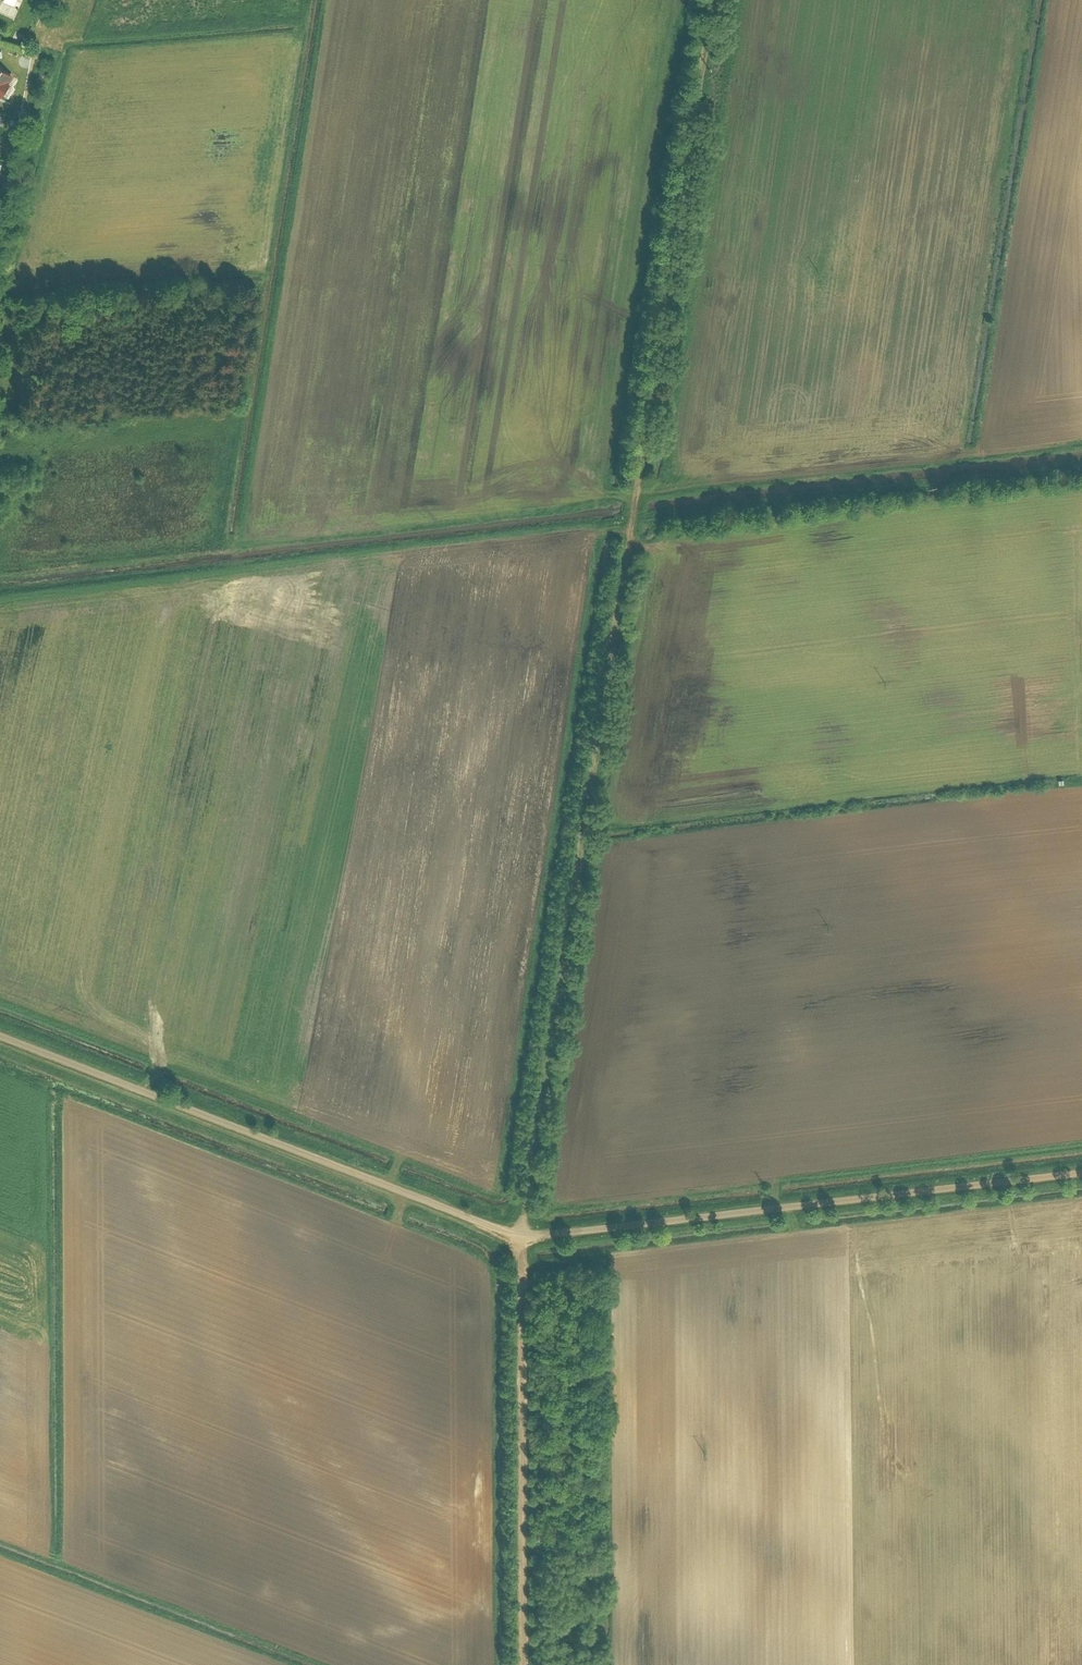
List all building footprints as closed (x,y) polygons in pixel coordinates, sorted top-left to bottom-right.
[(3,98),(21,71),(0,57),(0,58),(0,97),(3,98)]
